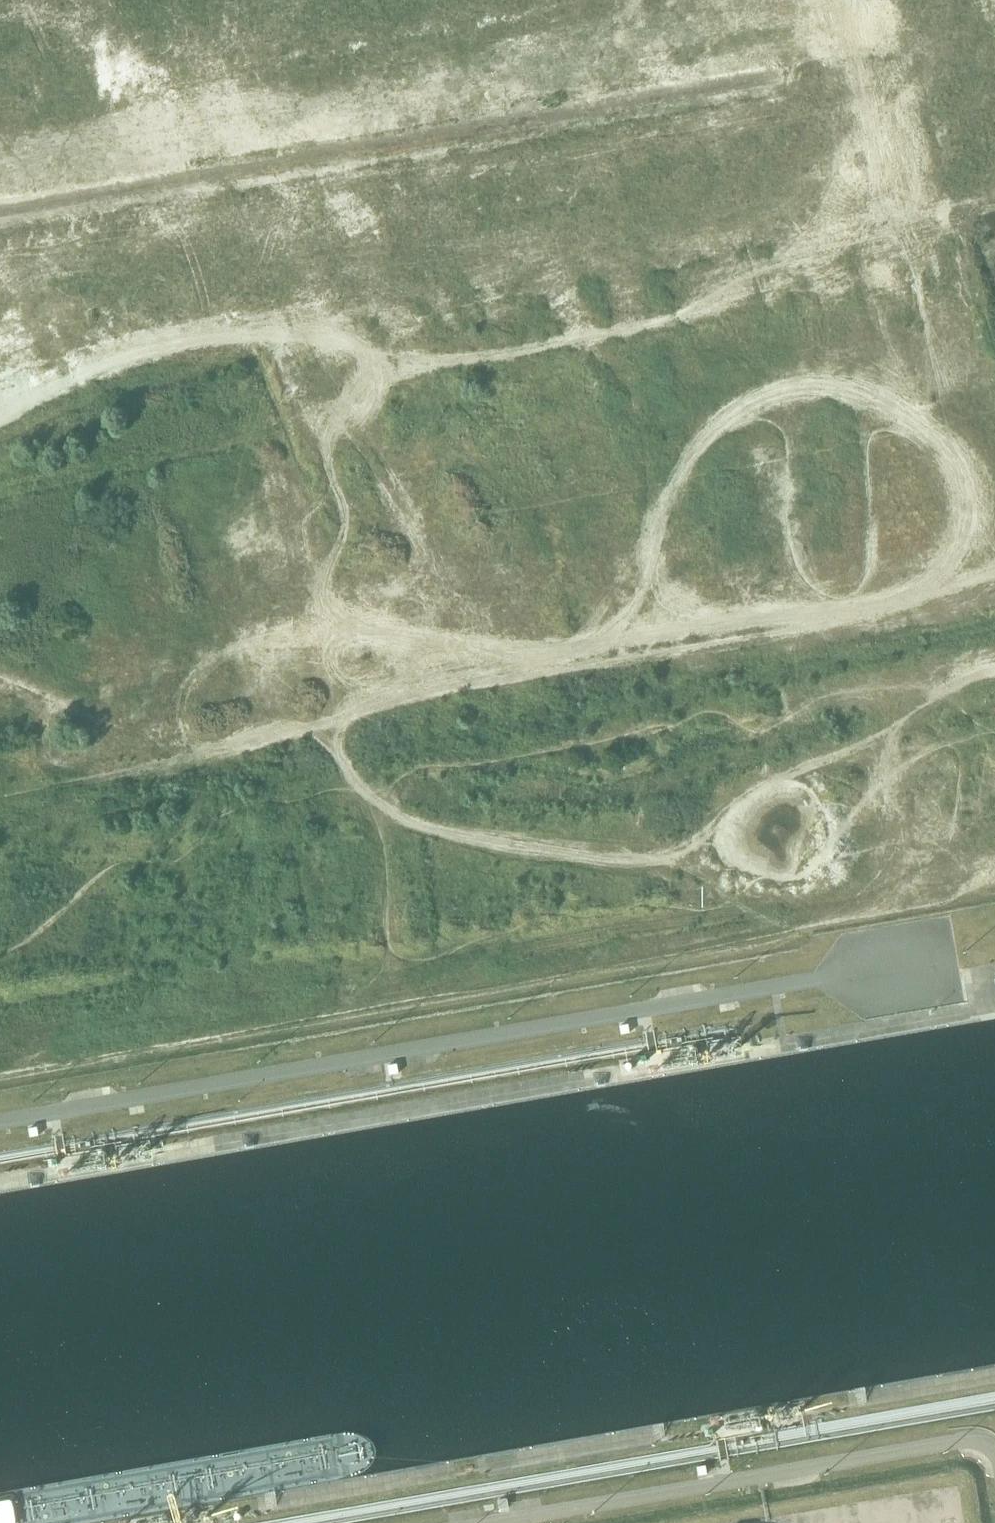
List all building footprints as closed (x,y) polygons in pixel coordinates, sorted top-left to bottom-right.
[(823,1509),(774,1518),(783,1522),(787,1522),(793,1522),(794,1522),(846,1522),(823,1509)]
